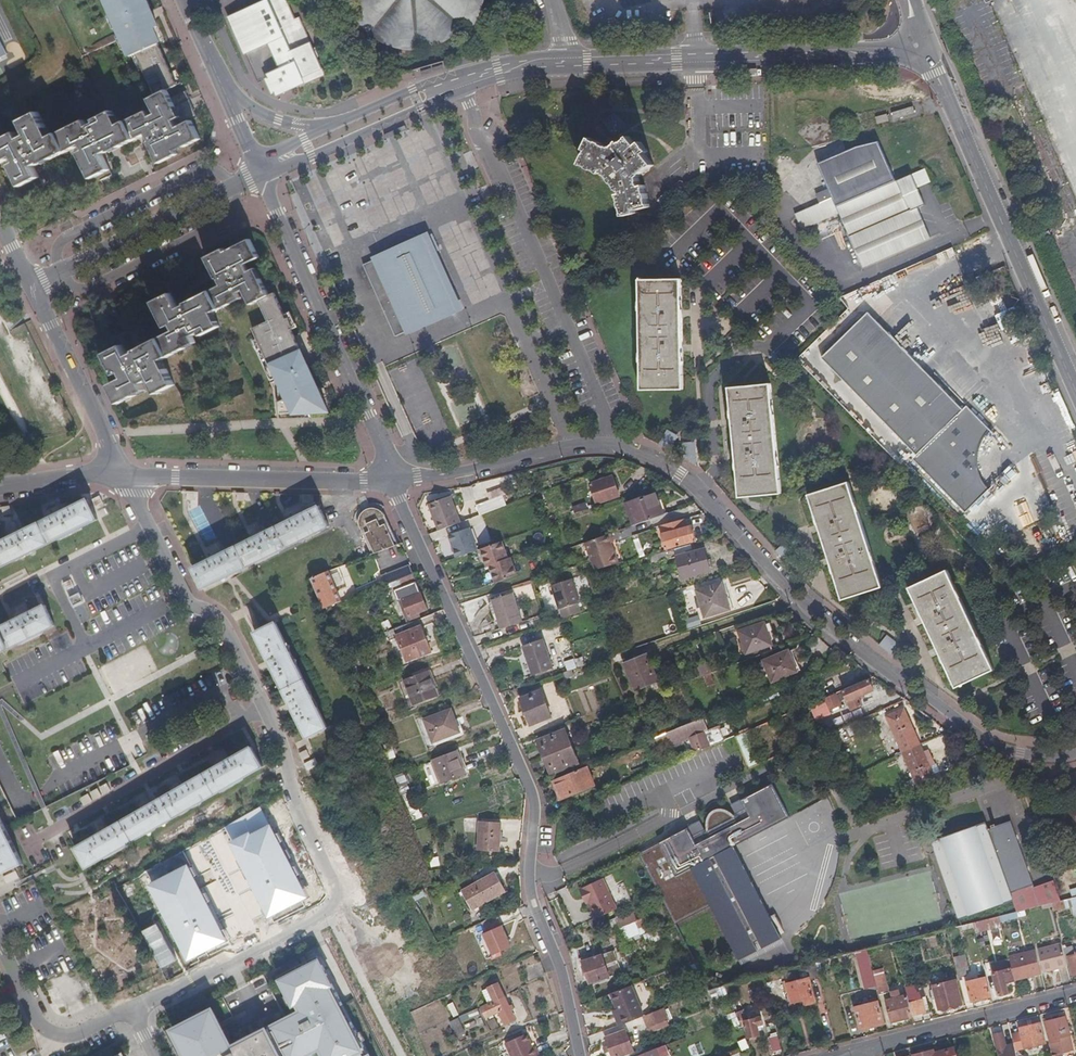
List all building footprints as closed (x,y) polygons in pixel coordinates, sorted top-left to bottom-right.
[(130,56),(136,54),(153,96),(167,89),(176,85),(153,29),(158,26),(147,0),(106,0),(130,56)] [(230,18),(245,55),(270,44),(281,70),(268,75),(270,79),(266,80),(272,95),(276,94),(277,97),(325,77),(300,20),(296,22),(287,0),(272,0),(230,18)] [(353,9),(358,19),(362,24),(370,32),(379,39),(389,44),(400,47),(411,49),(422,49),(434,47),(444,43),(454,37),(462,30),(469,21),(475,12),(479,2),(480,0),(350,0),(353,9)] [(18,180),(22,187),(24,185),(40,176),(35,166),(42,162),(43,164),(82,144),(85,149),(79,152),(92,178),(111,168),(103,153),(110,149),(111,151),(146,133),(150,140),(148,141),(159,163),(178,153),(177,151),(202,137),(193,119),(199,116),(186,91),(172,98),(167,89),(153,96),(149,98),(156,112),(151,115),(148,109),(120,123),(113,109),(94,119),(95,121),(89,125),(86,119),(52,135),(40,110),(29,115),(21,120),(20,130),(0,139),(0,163),(14,156),(16,161),(11,165),(18,180)] [(908,116),(929,110),(927,104),(906,109),(908,116)] [(901,111),(890,113),(892,120),(903,117),(901,111)] [(876,117),(877,124),(889,122),(888,114),(876,117)] [(588,150),(580,164),(600,173),(603,170),(622,192),(618,193),(624,215),(637,212),(636,209),(651,205),(645,183),(641,184),(638,175),(654,164),(645,152),(648,150),(641,141),(637,144),(629,135),(621,142),(619,140),(612,146),(590,136),(584,149),(588,150)] [(926,203),(913,174),(897,181),(880,141),(858,146),(818,163),(833,197),(796,213),(803,229),(841,213),(864,267),(932,237),(919,207),(926,203)] [(445,231),(382,258),(414,330),(476,303),(453,249),(461,245),(453,228),(445,231)] [(222,307),(242,297),(239,291),(243,289),(252,303),(259,299),(270,294),(256,266),(250,269),(246,263),(260,256),(250,237),(226,250),(225,247),(205,257),(221,284),(212,288),(222,307)] [(639,276),(640,389),(683,389),(681,277),(658,277),(639,276)] [(160,336),(170,355),(197,341),(194,335),(200,331),(202,335),(220,325),(214,311),(217,310),(222,307),(212,288),(185,302),(186,303),(180,306),(172,291),(152,301),(166,327),(172,325),(174,329),(160,336)] [(279,402),(278,414),(328,411),(275,291),(270,294),(259,299),(267,317),(251,325),(276,382),(279,381),(287,398),(279,402)] [(913,457),(966,512),(988,490),(987,488),(982,480),(978,471),(976,462),(976,461),(977,452),(980,443),(985,436),(991,429),(967,405),(963,408),(868,312),(822,357),(916,454),(913,457)] [(163,359),(170,355),(160,336),(134,349),(135,351),(129,354),(123,343),(104,353),(115,375),(121,372),(124,377),(109,384),(119,403),(146,389),(143,383),(149,379),(157,393),(175,383),(163,359)] [(739,497),(781,493),(770,382),(728,386),(739,497)] [(662,442),(671,448),(678,436),(669,431),(662,442)] [(696,443),(683,443),(683,460),(696,460),(696,443)] [(612,476),(591,483),(597,503),(618,496),(612,476)] [(849,480),(807,493),(842,599),(883,586),(849,480)] [(630,525),(659,515),(656,504),(652,505),(649,493),(623,502),(630,525)] [(480,514),(507,505),(503,494),(476,504),(480,514)] [(439,532),(461,523),(450,497),(429,505),(439,532)] [(0,541),(0,567),(49,543),(97,519),(87,499),(0,541)] [(574,513),(591,509),(589,502),(573,506),(574,513)] [(191,569),(201,589),(238,571),(327,529),(317,508),(191,569)] [(357,525),(369,556),(393,546),(383,519),(382,517),(380,514),(377,512),(374,511),(371,510),(367,510),(364,511),(361,513),(359,515),(357,519),(356,522),(357,525)] [(659,524),(661,532),(684,525),(682,517),(659,524)] [(687,531),(684,525),(661,532),(666,548),(693,541),(690,530),(687,531)] [(476,548),(467,526),(446,533),(454,556),(476,548)] [(612,531),(586,540),(592,561),(594,570),(618,563),(612,540),(614,540),(612,531)] [(644,554),(642,543),(649,541),(647,533),(634,536),(637,555),(644,554)] [(508,556),(505,557),(499,540),(478,548),(484,565),(486,564),(492,581),(514,573),(508,556)] [(703,548),(676,556),(682,578),(710,569),(703,548)] [(795,561),(784,549),(776,556),(788,568),(795,561)] [(348,564),(331,571),(344,602),(401,580),(413,575),(410,565),(357,586),(348,564)] [(956,687),(995,669),(947,568),(909,586),(956,687)] [(327,609),(344,602),(331,571),(313,578),(327,609)] [(420,593),(419,593),(413,575),(401,580),(403,587),(397,589),(410,618),(427,610),(420,593)] [(558,608),(560,607),(563,616),(578,611),(576,603),(578,602),(571,578),(551,584),(558,608)] [(723,582),(699,590),(707,615),(732,607),(723,582)] [(73,595),(68,597),(72,606),(82,601),(79,593),(79,592),(73,595)] [(500,627),(521,621),(512,593),(491,599),(500,627)] [(55,625),(46,605),(0,626),(0,652),(55,625)] [(699,616),(684,621),(687,628),(701,623),(699,616)] [(766,620),(741,629),(748,651),(774,642),(766,620)] [(265,628),(256,633),(304,733),(307,738),(328,728),(277,622),(265,628)] [(421,627),(397,637),(408,662),(432,653),(421,627)] [(553,669),(543,639),(522,646),(533,676),(553,669)] [(888,643),(882,652),(896,662),(902,654),(888,643)] [(790,648),(766,658),(775,678),(798,669),(790,648)] [(636,658),(624,662),(636,689),(658,680),(649,657),(638,661),(636,658)] [(574,658),(564,661),(567,670),(577,667),(574,658)] [(700,664),(707,687),(716,685),(709,661),(700,664)] [(428,672),(404,682),(414,707),(438,698),(428,672)] [(862,697),(872,693),(866,678),(841,689),(850,711),(860,707),(858,703),(863,701),(862,697)] [(541,690),(521,698),(532,724),(552,716),(541,690)] [(833,693),(824,697),(838,730),(839,730),(848,726),(833,693)] [(452,710),(425,720),(434,742),(460,732),(452,710)] [(920,745),(904,710),(887,718),(903,752),(920,745)] [(698,719),(657,737),(660,746),(666,744),(667,747),(690,738),(696,753),(712,745),(705,727),(707,726),(704,717),(698,719)] [(848,726),(839,730),(841,734),(855,729),(853,723),(848,726)] [(724,740),(734,735),(730,726),(719,730),(724,740)] [(573,746),(566,730),(539,741),(546,757),(573,746)] [(919,789),(936,781),(920,745),(903,752),(919,789)] [(553,774),(580,763),(573,746),(546,757),(553,774)] [(80,857),(262,770),(255,756),(252,750),(71,837),(80,857)] [(458,752),(435,762),(443,782),(466,773),(458,752)] [(424,767),(430,785),(439,782),(433,764),(424,767)] [(563,799),(596,785),(588,766),(556,780),(563,799)] [(405,774),(397,777),(401,788),(409,785),(405,774)] [(634,855),(674,933),(711,915),(735,962),(753,953),(750,945),(754,943),(758,950),(776,941),(730,849),(786,820),(769,786),(738,802),(742,810),(732,815),(729,817),(725,814),(722,812),(718,812),(716,812),(712,813),(709,814),(707,817),(705,820),(704,823),(704,827),(705,830),(701,832),(689,838),(684,829),(650,847),(652,850),(649,852),(647,848),(638,853),(640,856),(637,858),(635,854),(634,855)] [(728,807),(732,815),(742,810),(738,802),(728,807)] [(1066,811),(1075,823),(1075,803),(1066,811)] [(2,875),(23,866),(3,824),(0,818),(0,872),(2,875)] [(500,822),(479,821),(477,849),(498,850),(500,822)] [(1015,912),(1017,912),(1025,909),(1051,903),(1059,901),(1052,878),(1031,885),(1007,822),(993,827),(992,823),(986,825),(988,829),(985,830),(983,822),(930,841),(930,842),(930,843),(931,842),(958,918),(957,918),(958,919),(1011,900),(1015,912)] [(684,829),(689,838),(701,832),(696,823),(684,829)] [(439,856),(430,858),(431,867),(440,865),(439,856)] [(8,881),(19,877),(17,870),(5,875),(8,881)] [(494,874),(460,892),(470,910),(504,892),(494,874)] [(600,878),(577,890),(582,899),(584,898),(586,903),(594,919),(615,909),(600,878)] [(1051,903),(1053,911),(1074,905),(1075,913),(1075,896),(1059,901),(1051,903)] [(998,916),(1000,921),(1018,917),(1017,912),(1015,912),(998,916)] [(613,920),(620,935),(640,926),(642,925),(639,918),(632,921),(628,914),(613,920)] [(980,926),(1000,921),(998,916),(978,921),(980,926)] [(501,924),(482,933),(492,954),(510,946),(501,924)] [(958,932),(970,929),(969,924),(956,927),(958,932)] [(950,945),(961,943),(960,937),(949,940),(950,945)] [(750,945),(753,953),(758,950),(754,943),(750,945)] [(963,950),(961,943),(950,945),(952,953),(963,950)] [(1060,943),(1037,950),(1043,972),(1066,966),(1060,943)] [(1071,945),(1063,947),(1065,955),(1067,954),(1072,975),(1075,974),(1075,952),(1073,953),(1071,945)] [(854,957),(856,957),(858,962),(870,959),(868,950),(853,953),(854,957)] [(1041,974),(1035,950),(1009,957),(1012,968),(1015,980),(1041,974)] [(790,964),(804,961),(802,953),(788,956),(790,964)] [(320,966),(324,965),(319,955),(316,957),(320,966)] [(599,955),(580,962),(588,984),(615,974),(612,965),(604,968),(599,955)] [(322,1047),(327,1055),(366,1055),(362,1048),(366,1046),(353,1021),(349,1023),(341,1006),(344,1004),(333,983),(330,985),(325,977),(329,975),(327,971),(324,965),(320,966),(316,957),(303,963),(293,969),(288,971),(290,975),(281,980),(295,1006),(301,1003),(305,1010),(297,1014),(280,1023),(281,1027),(261,1038),(259,1034),(234,1047),(216,1013),(207,1018),(205,1014),(178,1028),(183,1037),(179,1039),(188,1055),(306,1055),(322,1047)] [(968,969),(965,958),(954,961),(958,976),(966,974),(965,970),(968,969)] [(810,983),(819,981),(815,963),(805,966),(809,981),(787,986),(792,1006),(804,1003),(805,1008),(816,1005),(810,983)] [(1015,980),(1012,968),(993,973),(998,995),(1008,993),(1005,983),(1015,980)] [(281,980),(290,975),(288,971),(279,976),(281,980)] [(875,978),(879,995),(889,993),(884,975),(875,978)] [(991,997),(986,976),(966,982),(971,1002),(991,997)] [(956,980),(933,986),(939,1010),(962,1004),(956,980)] [(486,986),(493,1000),(480,1006),(488,1023),(501,1017),(505,1027),(515,1023),(497,981),(486,986)] [(734,1018),(739,1028),(744,1027),(747,1039),(760,1036),(758,1025),(763,1024),(761,1017),(745,1020),(741,1012),(736,1014),(726,991),(741,987),(740,982),(720,987),(734,1018)] [(642,1017),(643,1017),(630,985),(609,993),(615,1009),(617,1014),(613,1016),(617,1027),(642,1017)] [(893,994),(895,999),(887,1001),(892,1022),(913,1016),(908,996),(901,998),(899,992),(893,994)] [(929,1012),(924,992),(908,996),(913,1016),(929,1012)] [(883,1015),(881,1007),(879,1008),(878,1002),(854,1008),(860,1030),(883,1024),(881,1016),(883,1015)] [(353,1021),(344,1004),(341,1006),(349,1023),(353,1021)] [(207,1018),(216,1013),(214,1009),(205,1014),(207,1018)] [(462,1022),(479,1015),(477,1009),(449,1020),(456,1037),(466,1032),(462,1022)] [(643,1017),(642,1017),(646,1029),(666,1022),(661,1010),(643,1017)] [(1046,1022),(1052,1044),(1049,1045),(1051,1053),(1072,1048),(1065,1017),(1046,1022)] [(261,1038),(281,1027),(280,1023),(261,1033),(259,1034),(261,1038)] [(1039,1024),(1019,1029),(1020,1034),(1010,1036),(1013,1045),(1014,1051),(1025,1049),(1045,1043),(1039,1024)] [(179,1039),(183,1037),(178,1028),(174,1030),(179,1039)] [(608,1047),(609,1050),(612,1055),(620,1055),(633,1051),(625,1030),(604,1038),(608,1047)] [(538,1054),(533,1045),(531,1047),(525,1034),(505,1044),(511,1055),(534,1055),(538,1054)] [(1013,1045),(1006,1047),(1002,1034),(994,1036),(999,1055),(1016,1055),(1014,1051),(1013,1045)] [(781,1050),(777,1035),(769,1037),(773,1052),(781,1050)] [(366,1046),(362,1048),(366,1055),(371,1055),(366,1046)]
